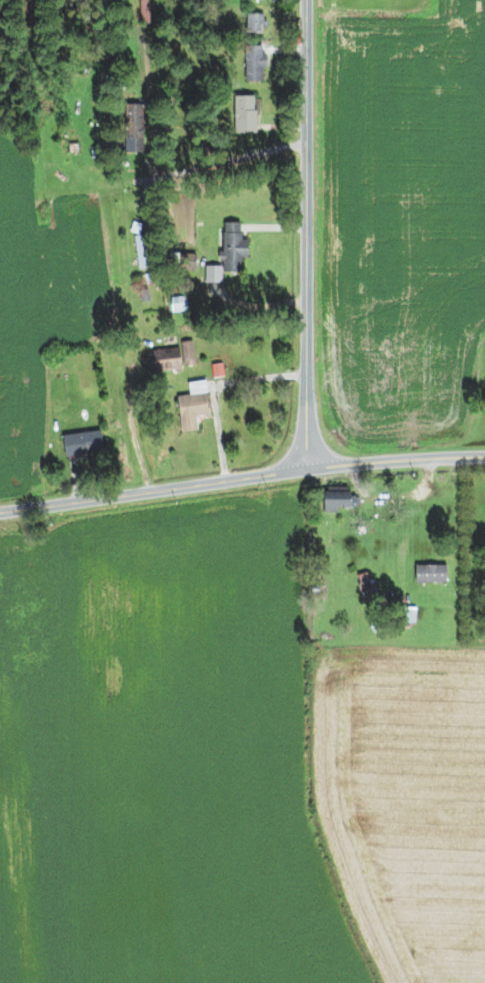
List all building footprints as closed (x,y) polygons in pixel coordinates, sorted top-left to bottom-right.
[(140,24),(139,0),(148,0),(149,23),(140,24)] [(264,14),(263,35),(246,34),(247,13),(264,14)] [(262,68),(263,82),(247,82),(246,52),(262,51),(262,59),(266,59),(266,68),(262,68)] [(254,96),(254,111),(256,111),(257,136),(235,137),(234,97),(254,96)] [(143,104),(143,153),(124,153),(124,104),(143,104)] [(66,131),(66,143),(58,143),(59,131),(66,131)] [(78,144),(79,158),(70,159),(69,145),(78,144)] [(172,199),(172,234),(191,234),(191,199),(172,199)] [(133,221),(143,224),(140,234),(130,231),(133,221)] [(240,223),(240,232),(243,232),(243,240),(249,240),(249,258),(243,258),(243,274),(223,274),(223,262),(219,262),(219,252),(223,252),(223,233),(225,233),(225,223),(240,223)] [(143,235),(148,269),(139,271),(134,236),(143,235)] [(197,254),(196,271),(179,271),(179,254),(197,254)] [(222,266),(223,274),(223,283),(215,284),(206,284),(206,266),(222,266)] [(152,273),(154,282),(147,284),(145,274),(152,273)] [(190,294),(206,294),(206,278),(190,278),(190,294)] [(148,290),(151,302),(143,304),(139,292),(148,290)] [(187,296),(188,312),(172,314),(170,298),(187,296)] [(193,341),(195,362),(184,363),(182,342),(193,341)] [(179,348),(182,370),(155,373),(152,351),(179,348)] [(223,363),(225,377),(214,378),(212,365),(223,363)] [(207,380),(212,414),(196,417),(198,431),(182,434),(176,398),(190,395),(188,383),(207,380)] [(101,430),(104,450),(86,452),(87,456),(65,459),(62,435),(101,430)] [(348,487),(348,494),(351,494),(350,497),(357,497),(357,509),(337,509),(338,513),(324,514),(324,493),(327,493),(327,487),(348,487)] [(447,565),(448,584),(416,585),(416,566),(447,565)] [(367,572),(370,582),(374,581),(377,596),(363,599),(357,575),(367,572)] [(417,609),(417,625),(404,625),(404,610),(417,609)]
